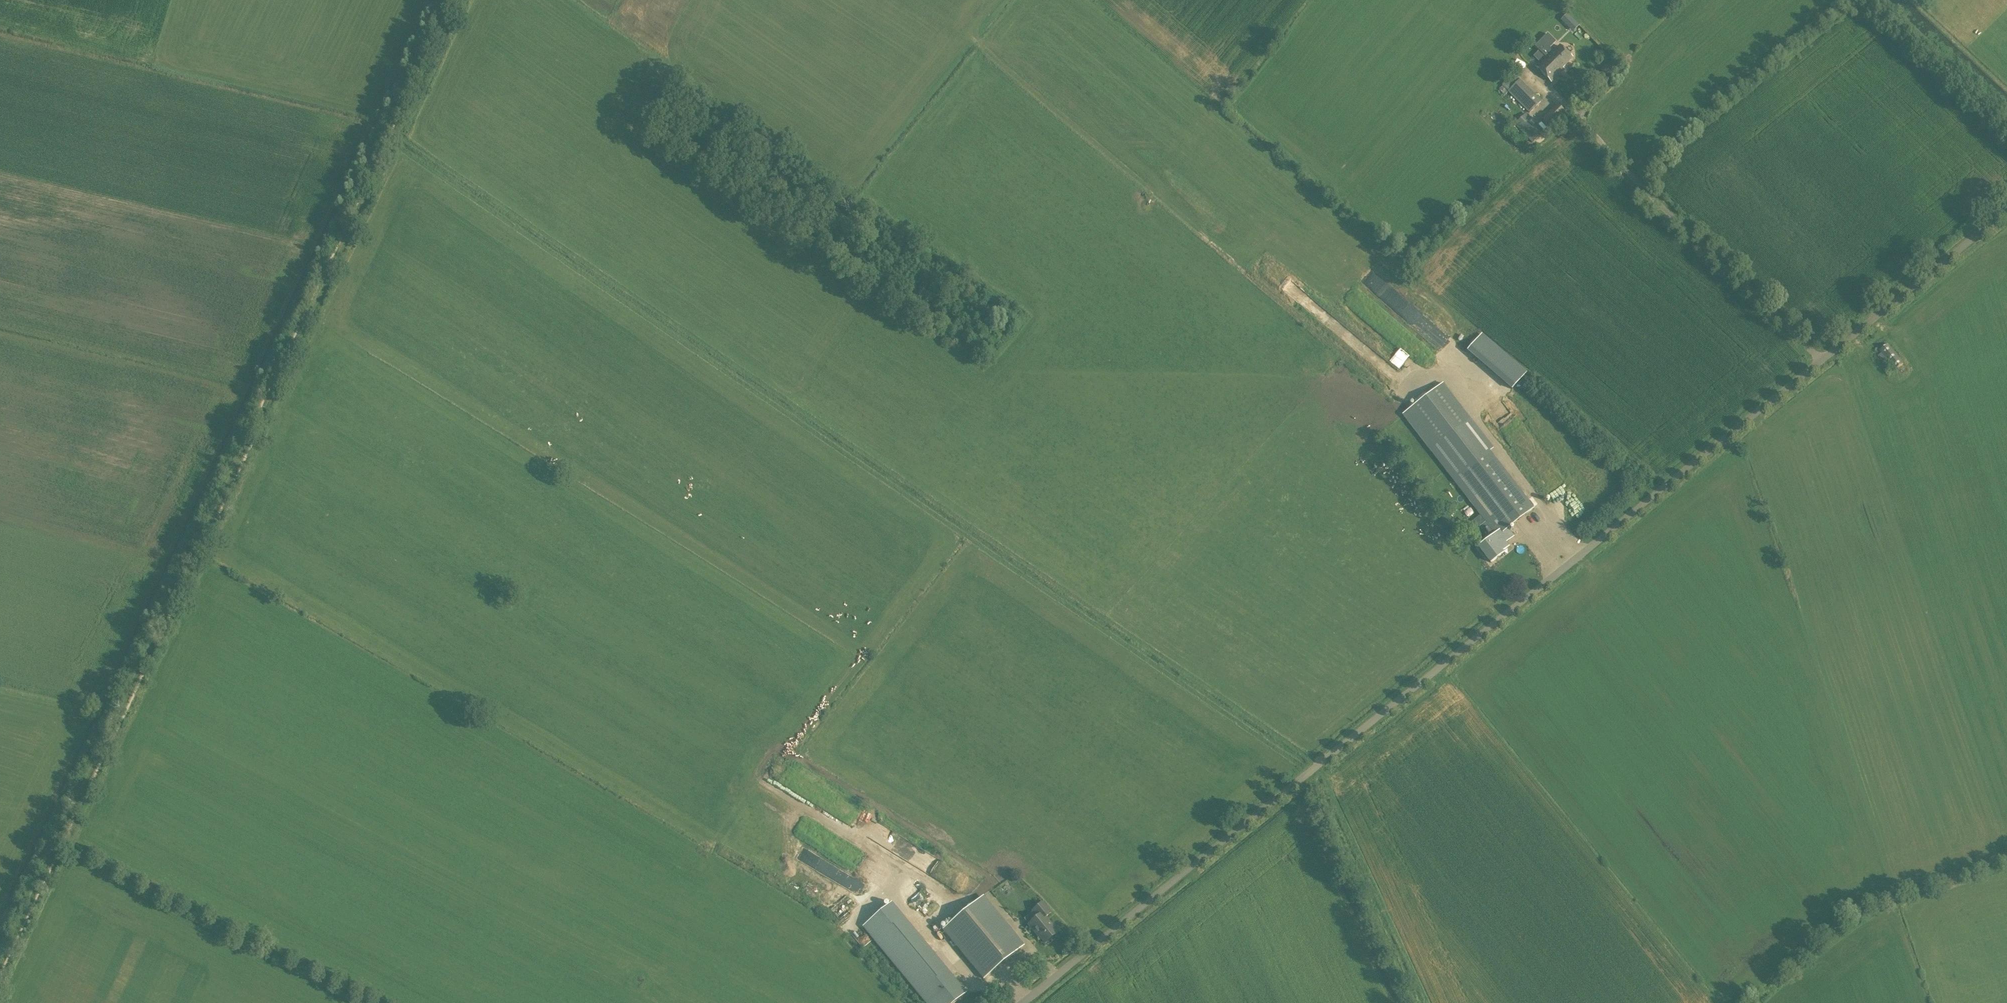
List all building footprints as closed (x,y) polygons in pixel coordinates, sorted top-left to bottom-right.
[(1560,20),(1572,32),(1580,25),(1568,13),(1560,20)] [(1534,45),(1544,56),(1557,68),(1555,70),(1559,74),(1563,70),(1562,68),(1572,59),(1559,46),(1552,53),(1549,50),(1549,48),(1556,41),(1547,33),(1534,45)] [(1550,82),(1559,74),(1555,70),(1557,68),(1544,56),(1534,66),(1550,82)] [(1605,74),(1612,67),(1607,62),(1600,69),(1605,74)] [(1519,80),(1513,74),(1501,85),(1529,113),(1541,101),(1519,79),(1519,80)] [(1549,127),(1565,112),(1557,104),(1541,118),(1549,127)] [(1532,143),(1543,132),(1526,113),(1514,124),(1532,143)] [(1404,318),(1408,322),(1416,316),(1412,311),(1404,318)] [(1394,335),(1394,322),(1385,322),(1385,334),(1394,335)] [(1467,351),(1512,390),(1527,372),(1482,333),(1467,351)] [(1903,364),(1888,344),(1879,351),(1880,353),(1878,356),(1882,362),(1886,359),(1895,371),(1903,364)] [(1389,361),(1399,369),(1410,356),(1400,348),(1389,361)] [(1490,563),(1503,553),(1499,548),(1513,536),(1508,529),(1533,508),(1489,451),(1493,448),(1470,419),(1429,450),(1494,534),(1478,547),(1490,563)] [(758,803),(776,814),(781,806),(762,795),(758,803)] [(949,882),(957,887),(965,875),(958,870),(949,882)] [(988,973),(1022,945),(983,898),(949,926),(988,973)] [(1045,943),(1058,932),(1045,917),(1051,912),(1043,902),(1032,910),(1038,916),(1028,924),(1036,934),(1037,933),(1045,943)] [(892,903),(885,909),(891,916),(898,910),(892,903)] [(967,993),(949,972),(919,996),(925,1002),(955,1002),(967,993)]
